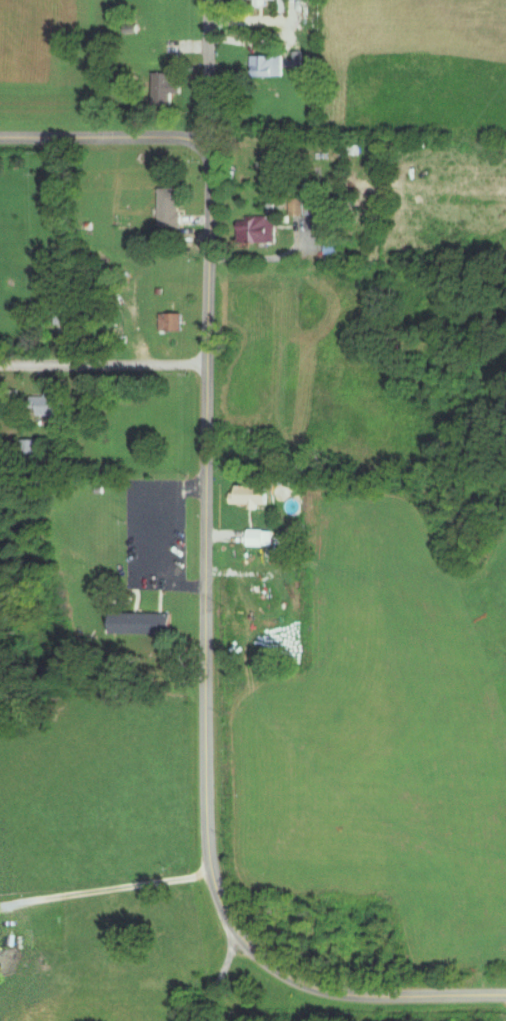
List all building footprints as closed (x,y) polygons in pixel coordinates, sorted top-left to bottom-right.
[(304,65),(304,50),(294,51),(295,59),(287,59),(287,66),(304,65)] [(285,75),(284,54),(253,55),(254,76),(285,75)] [(183,81),(174,81),(174,73),(155,73),(156,105),(173,104),(173,93),(183,92),(183,81)] [(183,187),(161,187),(160,225),(183,225),(183,187)] [(314,198),(292,198),(292,213),(313,214),(314,198)] [(240,220),(240,242),(277,242),(277,216),(248,216),(249,220),(240,220)] [(68,312),(56,313),(56,324),(68,323),(68,312)] [(184,330),(183,312),(161,313),(161,330),(184,330)] [(39,415),(57,414),(57,394),(33,395),(33,406),(39,406),(39,415)] [(238,486),(239,493),(233,493),(233,504),(250,503),(250,509),(260,509),(260,504),(270,503),(270,485),(238,486)] [(116,634),(174,633),(174,612),(115,613),(116,634)]
